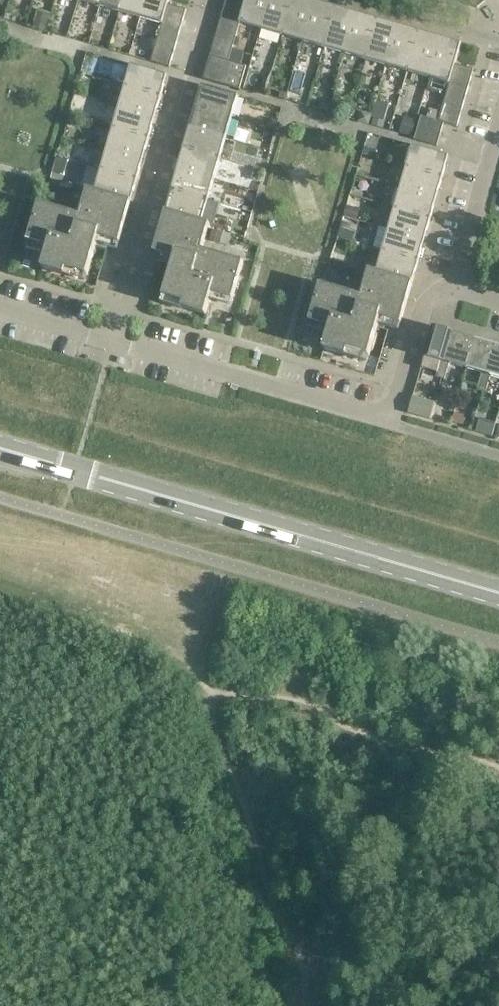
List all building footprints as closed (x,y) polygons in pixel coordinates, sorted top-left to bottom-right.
[(99,5),(120,11),(123,0),(101,0),(99,5)] [(120,11),(141,17),(145,0),(123,0),(120,11)] [(141,17),(162,24),(164,19),(166,12),(168,4),(169,0),(145,0),(141,17)] [(233,0),(226,0),(224,6),(243,11),(245,4),(233,0)] [(245,4),(243,11),(241,18),(240,23),(261,29),(269,0),(246,0),(245,4)] [(261,29),(282,35),(292,0),(269,0),(261,29)] [(282,35),(303,41),(314,2),(306,0),(292,0),(282,35)] [(486,0),(470,0),(477,8),(478,8),(487,0),(486,0)] [(322,5),(314,2),(303,41),(324,47),(335,7),(322,3),(322,5)] [(186,9),(168,4),(166,12),(184,17),(186,9)] [(243,11),(224,6),(222,13),(241,18),(243,11)] [(348,10),(335,7),(324,47),(344,53),(355,14),(347,12),(348,10)] [(184,17),(166,12),(164,19),(182,24),(184,17)] [(241,18),(222,13),(220,20),(239,25),(240,23),(241,18)] [(45,29),(48,18),(37,14),(34,26),(45,29)] [(363,17),(355,14),(344,53),(365,59),(377,18),(364,15),(363,17)] [(390,22),(377,18),(365,59),(386,65),(397,27),(389,24),(390,22)] [(182,24),(164,19),(162,24),(162,26),(180,31),(182,24)] [(239,25),(220,20),(218,27),(237,32),(239,25)] [(180,31),(162,26),(159,33),(178,38),(180,31)] [(237,32),(218,27),(216,34),(235,40),(237,32)] [(405,29),(397,27),(386,65),(407,71),(419,30),(406,27),(405,29)] [(432,34),(419,30),(407,71),(428,77),(439,38),(431,36),(432,34)] [(178,38),(159,33),(157,40),(176,45),(178,38)] [(235,40),(216,34),(214,41),(233,47),(235,40)] [(447,41),(439,38),(428,77),(449,83),(451,78),(453,71),(455,64),(461,43),(447,39),(447,41)] [(176,45),(157,40),(155,47),(174,53),(176,45)] [(233,47),(214,41),(212,49),(231,54),(232,49),(233,47)] [(174,53),(155,47),(153,54),(172,60),(174,53)] [(231,54),(212,49),(210,56),(229,61),(231,54)] [(231,54),(229,61),(241,64),(244,53),(232,49),(231,54)] [(172,60),(153,54),(151,62),(170,67),(172,60)] [(229,61),(210,56),(203,79),(240,90),(246,66),(241,64),(229,61)] [(166,74),(131,64),(125,86),(161,96),(165,84),(163,83),(166,74)] [(474,69),(455,64),(453,71),(471,76),(474,69)] [(471,76),(453,71),(451,78),(469,84),(471,76)] [(469,84),(451,78),(449,83),(449,85),(467,91),(469,84)] [(238,95),(204,85),(201,94),(199,94),(196,106),(232,117),(238,95)] [(467,91),(449,85),(447,93),(465,98),(467,91)] [(161,96),(125,86),(119,107),(153,117),(156,108),(158,109),(161,96)] [(465,98),(447,93),(445,100),(463,105),(465,98)] [(331,99),(328,111),(340,115),(342,108),(339,101),(331,99)] [(463,105),(445,100),(443,107),(461,112),(463,105)] [(330,104),(320,101),(318,108),(328,111),(330,104)] [(232,117),(196,106),(192,119),(194,119),(192,128),(226,138),(232,117)] [(153,117),(119,107),(113,128),(149,138),(153,126),(151,125),(153,117)] [(430,107),(427,118),(438,121),(441,114),(442,110),(430,107)] [(461,112),(443,107),(442,110),(441,114),(459,119),(461,112)] [(362,110),(359,120),(370,123),(373,113),(362,110)] [(459,119),(441,114),(438,121),(444,123),(457,127),(459,119)] [(403,116),(399,132),(411,135),(416,120),(403,116)] [(421,116),(418,128),(441,134),(444,123),(438,121),(427,118),(421,116)] [(269,118),(267,126),(275,129),(278,120),(269,118)] [(374,118),(373,124),(384,128),(386,121),(374,118)] [(149,138),(113,128),(107,148),(141,158),(144,150),(146,151),(149,138)] [(226,138),(192,128),(189,136),(187,135),(184,148),(220,158),(226,138)] [(441,134),(418,128),(414,140),(437,146),(441,134)] [(447,155),(412,145),(406,167),(442,177),(446,165),(444,164),(447,155)] [(376,157),(378,150),(364,147),(362,154),(376,157)] [(141,158),(107,148),(101,169),(137,180),(141,167),(139,167),(141,158)] [(220,158),(184,148),(180,160),(182,161),(180,169),(214,179),(220,158)] [(442,177),(406,167),(400,188),(435,197),(437,189),(439,190),(442,177)] [(137,180),(101,169),(95,190),(88,188),(80,214),(38,202),(28,240),(48,246),(42,268),(65,274),(67,269),(88,275),(97,243),(112,247),(114,240),(119,242),(132,199),(130,199),(132,191),(134,192),(137,180)] [(214,179),(180,169),(177,178),(175,177),(172,189),(208,200),(214,179)] [(435,197),(400,188),(394,208),(431,219),(434,206),(432,206),(435,197)] [(208,200),(172,189),(168,202),(170,202),(168,210),(166,209),(154,252),(159,253),(157,260),(173,265),(163,297),(184,303),(183,308),(206,315),(212,293),(232,299),(243,261),(202,249),(209,223),(202,221),(208,200)] [(348,204),(345,216),(358,220),(362,208),(348,204)] [(431,219),(394,208),(388,229),(423,239),(425,231),(427,231),(431,219)] [(343,221),(339,237),(354,241),(359,226),(343,221)] [(423,239),(388,229),(382,250),(419,260),(422,248),(420,247),(423,239)] [(212,232),(209,241),(229,246),(231,238),(212,232)] [(419,260),(382,250),(376,271),(369,268),(361,295),(320,283),(309,321),(330,327),(324,349),(346,355),(348,350),(369,356),(378,324),(394,328),(395,321),(401,323),(413,280),(411,279),(413,272),(415,273),(419,260)] [(433,326),(421,368),(437,372),(438,369),(440,361),(446,362),(455,332),(433,326)] [(475,338),(455,332),(446,362),(440,361),(438,369),(447,371),(449,363),(467,368),(475,338)] [(496,344),(475,338),(467,368),(482,373),(487,374),(496,344)] [(496,344),(487,374),(482,373),(480,381),(489,383),(491,375),(498,377),(498,345),(496,344)] [(447,371),(438,369),(437,372),(436,377),(445,379),(447,371)] [(489,383),(480,381),(477,389),(486,391),(489,383)] [(414,396),(409,412),(430,418),(434,402),(414,396)] [(455,413),(452,423),(464,426),(466,416),(455,413)] [(479,419),(475,431),(492,436),(495,424),(479,419)]
